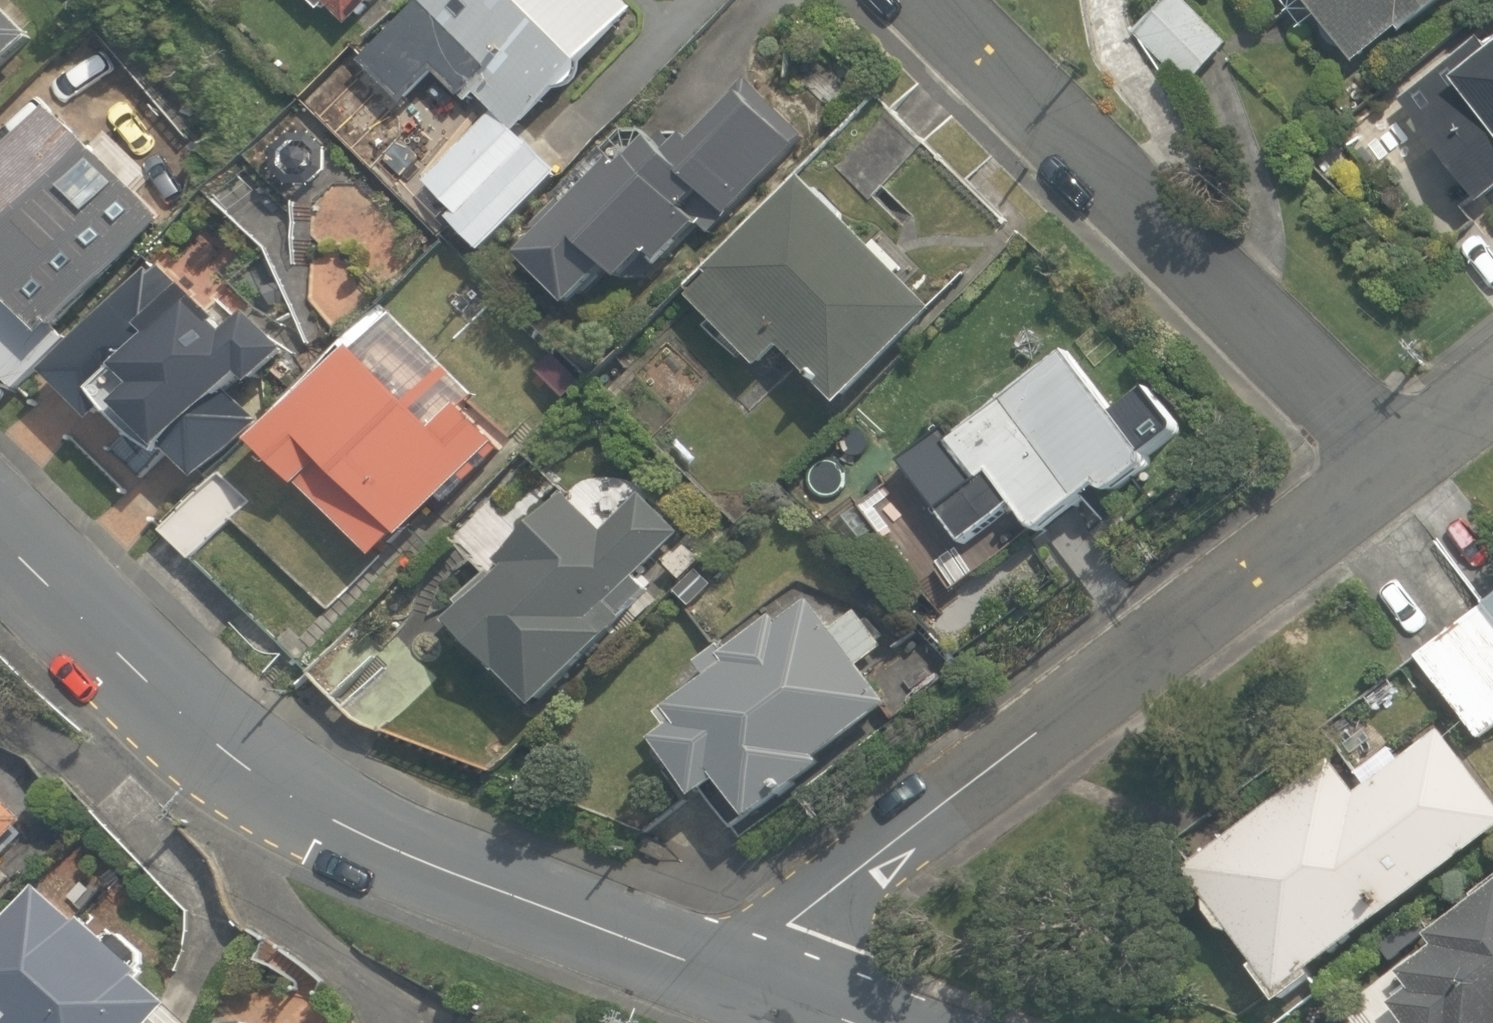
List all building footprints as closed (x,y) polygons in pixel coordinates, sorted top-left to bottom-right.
[(375,0),(310,0),(342,33),(375,0)] [(369,72),(410,108),(433,82),(482,127),(419,196),(491,261),(563,181),(539,160),(586,107),(575,97),(650,14),(634,0),(434,0),(369,72)] [(1367,74),(1463,0),(1310,0),(1367,74)] [(0,2),(0,99),(48,49),(0,2)] [(1408,106),(1487,215),(1492,211),(1492,58),(1487,50),(1408,106)] [(806,153),(748,93),(679,160),(663,143),(533,269),(583,321),(617,288),(631,303),(720,218),(729,228),(806,153)] [(15,394),(173,234),(59,122),(0,181),(0,287),(2,290),(0,292),(0,380),(15,394)] [(939,306),(802,180),(687,305),(767,379),(786,358),(843,411),(939,306)] [(285,390),(152,274),(46,395),(95,438),(115,416),(198,489),(285,390)] [(511,441),(389,319),(256,452),(378,574),(511,441)] [(1080,352),(905,464),(967,561),(1022,525),(1041,554),(1113,508),(1126,527),(1172,497),(1080,352)] [(253,497),(223,469),(158,540),(188,567),(253,497)] [(609,546),(559,504),(449,638),(552,723),(579,690),(599,707),(647,649),(623,630),(697,540),(648,499),(609,546)] [(827,769),(907,709),(876,669),(893,656),(860,613),(832,635),(803,597),(702,674),(714,689),(651,737),(713,818),(734,802),(766,844),(841,787),(827,769)] [(1418,661),(1492,764),(1492,616),(1488,609),(1418,661)] [(366,614),(308,680),(378,741),(435,675),(366,614)] [(1273,1013),(1492,845),(1492,802),(1440,733),(1402,762),(1374,726),(1172,880),(1273,1013)] [(30,825),(0,800),(0,861),(30,825)] [(9,871),(0,863),(0,882),(9,871)] [(1427,941),(1438,956),(1379,999),(1397,1022),(1492,1022),(1492,893),(1427,941)] [(53,902),(0,967),(0,1022),(166,1022),(180,1005),(53,902)]
